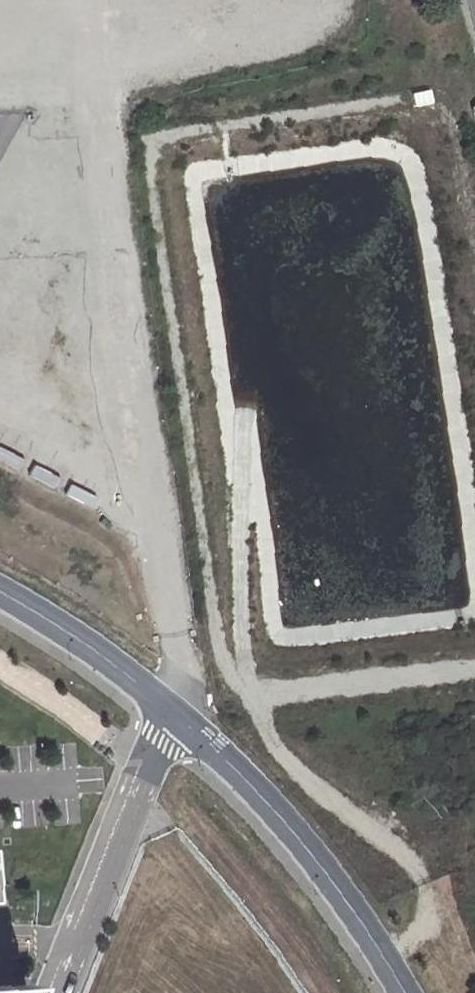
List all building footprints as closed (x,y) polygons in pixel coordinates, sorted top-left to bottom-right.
[(26,984),(15,985),(0,986),(0,992),(22,992),(26,984)]
